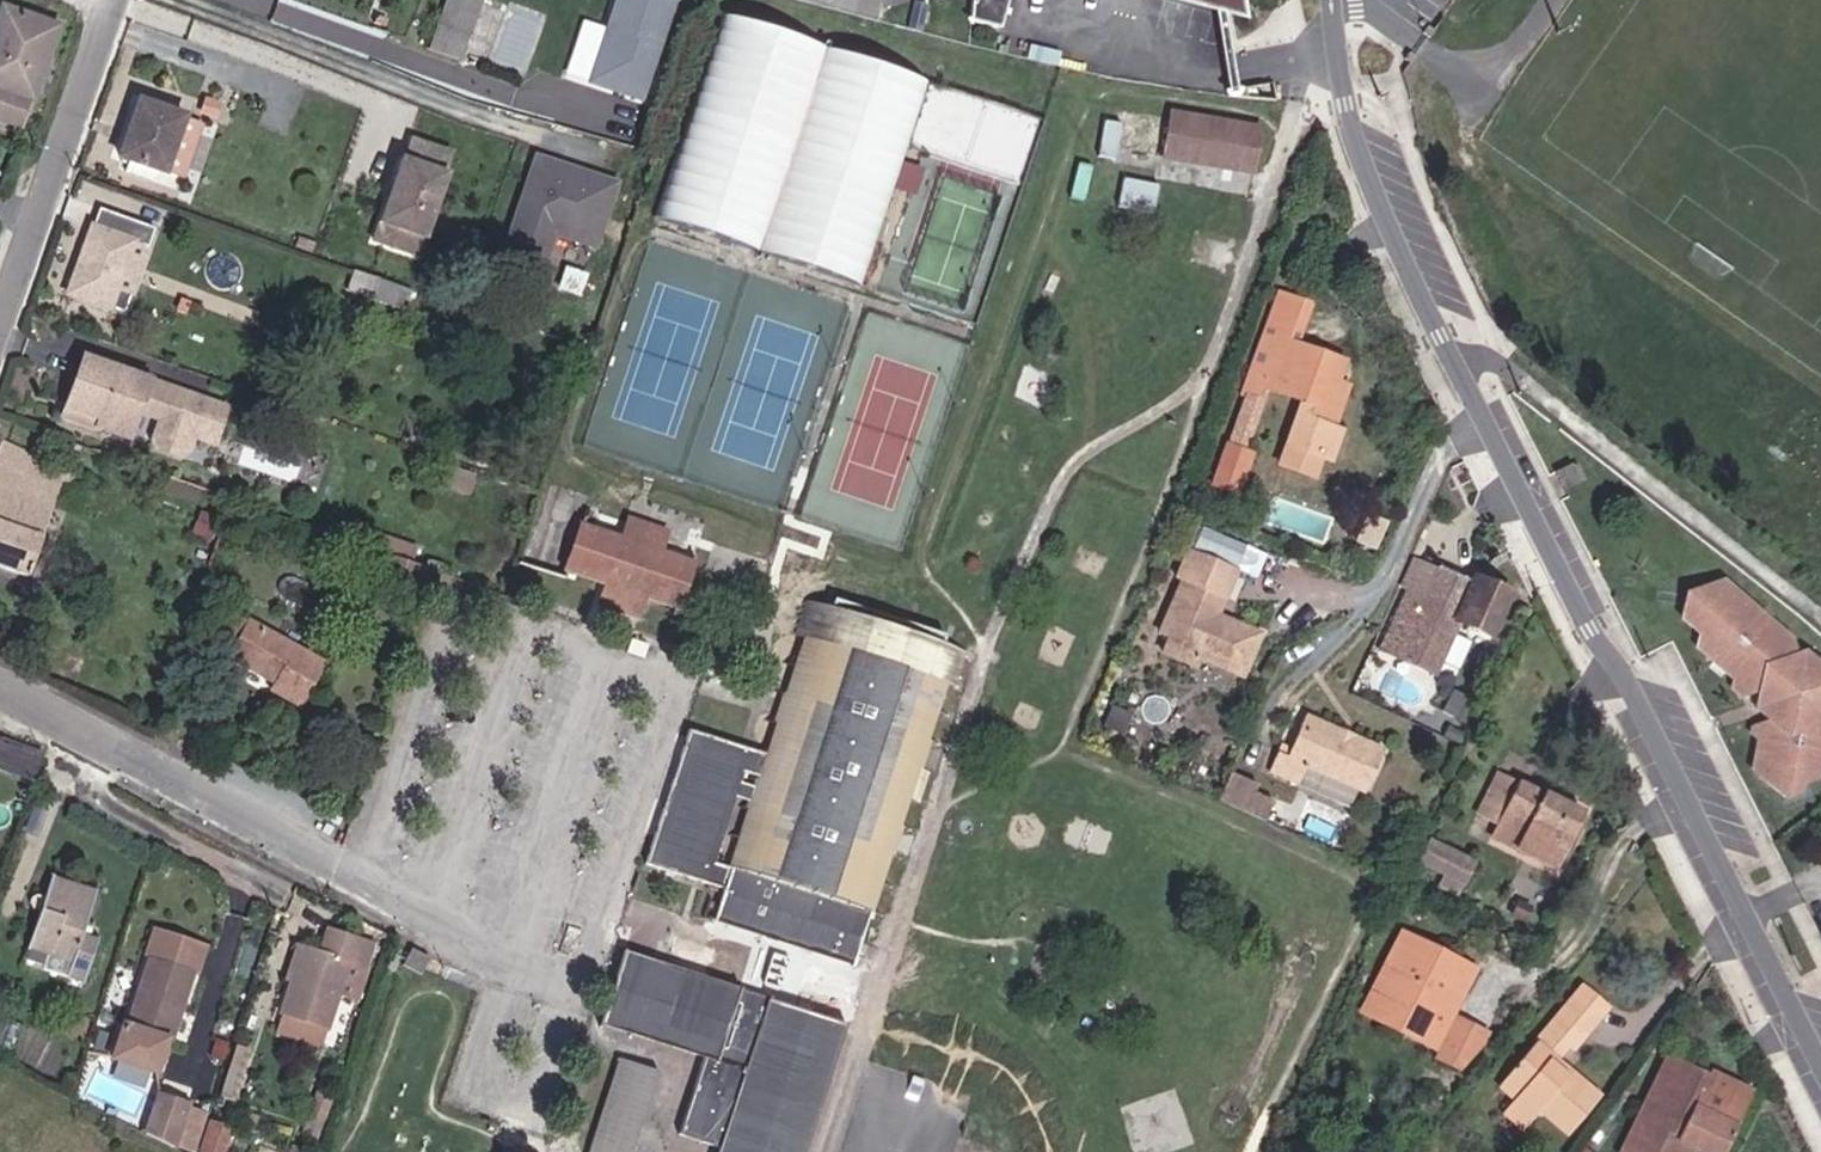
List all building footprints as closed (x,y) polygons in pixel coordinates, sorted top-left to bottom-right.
[(480,0),(448,0),(435,41),(463,50),(480,0)] [(681,0),(616,0),(588,80),(645,101),(681,0)] [(887,8),(966,0),(890,0),(887,8)] [(985,28),(979,28),(976,48),(1007,53),(1014,0),(993,0),(985,28)] [(23,138),(60,32),(0,13),(0,131),(23,138)] [(657,228),(856,294),(923,90),(725,24),(657,228)] [(184,125),(136,108),(117,165),(166,181),(166,180),(187,187),(205,134),(184,127),(184,125)] [(1154,159),(1244,171),(1250,128),(1160,115),(1154,159)] [(420,247),(441,183),(438,182),(445,161),(407,149),(400,169),(397,168),(369,251),(391,259),(398,240),(420,247)] [(591,254),(611,193),(567,179),(564,187),(554,184),(557,175),(533,167),(500,264),(538,277),(550,240),(591,254)] [(1121,177),(1118,204),(1156,208),(1158,181),(1121,177)] [(134,303),(117,296),(134,248),(149,254),(156,233),(98,213),(68,302),(127,324),(134,303)] [(414,266),(420,247),(398,240),(391,259),(414,266)] [(394,311),(399,297),(351,281),(346,295),(394,311)] [(403,314),(408,300),(399,297),(394,311),(403,314)] [(1268,326),(1299,338),(1306,319),(1275,307),(1268,326)] [(1276,348),(1293,354),(1299,338),(1268,326),(1258,353),(1272,359),(1276,348)] [(1323,422),(1333,393),(1340,372),(1293,354),(1276,348),(1272,359),(1258,353),(1242,398),(1264,406),(1298,419),(1281,460),(1326,477),(1337,445),(1327,440),(1332,426),(1323,422)] [(82,366),(61,427),(93,439),(96,432),(124,443),(132,415),(153,422),(145,444),(149,452),(171,460),(179,457),(187,434),(208,442),(218,413),(82,366)] [(1323,422),(1332,426),(1343,397),(1333,393),(1323,422)] [(1242,414),(1258,420),(1264,406),(1242,398),(1236,412),(1242,414)] [(1236,460),(1242,462),(1258,420),(1242,414),(1225,458),(1223,458),(1207,500),(1237,511),(1251,474),(1233,467),(1236,460)] [(31,582),(55,506),(91,519),(99,492),(77,484),(79,479),(3,452),(0,461),(0,571),(31,582)] [(1242,564),(1248,541),(1196,527),(1190,549),(1242,564)] [(654,559),(661,541),(628,529),(622,547),(654,559)] [(563,577),(572,580),(582,551),(588,535),(580,532),(563,577)] [(638,604),(673,617),(691,572),(654,559),(622,547),(588,535),(582,551),(572,580),(606,593),(638,604)] [(419,600),(429,574),(366,552),(358,578),(419,600)] [(1215,640),(1208,636),(1230,582),(1184,562),(1174,587),(1179,589),(1156,644),(1167,648),(1159,667),(1192,680),(1195,672),(1234,688),(1250,649),(1218,635),(1215,640)] [(1678,602),(1695,615),(1691,629),(1733,665),(1731,676),(1741,683),(1771,672),(1776,689),(1747,698),(1744,712),(1752,721),(1748,751),(1781,780),(1798,769),(1796,762),(1802,757),(1808,765),(1820,758),(1820,746),(1820,745),(1820,651),(1804,635),(1794,636),(1790,623),(1720,563),(1682,572),(1678,602)] [(1374,661),(1425,685),(1447,634),(1476,646),(1495,603),(1468,591),(1465,596),(1430,580),(1413,617),(1396,609),(1374,661)] [(599,611),(630,623),(638,604),(606,593),(599,611)] [(850,972),(869,917),(921,758),(958,650),(948,646),(834,610),(815,614),(806,643),(768,756),(725,885),(723,892),(711,925),(850,972)] [(793,638),(806,643),(815,614),(804,610),(793,638)] [(214,656),(230,627),(212,616),(195,645),(214,656)] [(290,701),(311,664),(234,620),(230,627),(214,656),(259,681),(258,683),(290,701)] [(878,921),(967,653),(958,650),(869,917),(878,921)] [(1747,698),(1776,689),(1771,672),(1741,683),(1747,698)] [(287,708),(290,701),(258,683),(254,690),(287,708)] [(738,741),(693,726),(649,862),(725,885),(768,756),(738,741)] [(1300,785),(1361,813),(1379,769),(1299,733),(1286,762),(1282,770),(1271,765),(1261,788),(1292,802),(1300,785)] [(40,763),(0,750),(0,782),(31,792),(40,763)] [(1271,765),(1282,770),(1286,762),(1275,758),(1271,765)] [(1259,832),(1267,813),(1247,805),(1250,795),(1224,784),(1212,811),(1259,832)] [(1475,829),(1482,833),(1502,791),(1495,787),(1475,829)] [(1482,833),(1494,839),(1514,796),(1502,791),(1482,833)] [(1488,852),(1549,879),(1573,825),(1514,796),(1494,839),(1488,852)] [(39,845),(44,828),(30,823),(25,840),(39,845)] [(1456,903),(1469,876),(1463,873),(1427,855),(1415,880),(1452,897),(1451,901),(1456,903)] [(101,966),(85,959),(103,920),(56,900),(31,965),(74,983),(69,997),(86,1004),(101,966)] [(1521,918),(1513,914),(1517,907),(1502,900),(1492,920),(1515,931),(1521,918)] [(335,1003),(355,1009),(374,950),(325,936),(318,961),(303,956),(292,990),(287,989),(277,1022),(325,1035),(335,1003)] [(150,964),(192,980),(201,952),(160,937),(150,964)] [(1449,1016),(1453,1017),(1469,980),(1400,947),(1382,984),(1388,986),(1372,1020),(1435,1048),(1430,1060),(1426,1068),(1451,1080),(1473,1056),(1477,1045),(1444,1030),(1449,1016)] [(287,989),(292,990),(303,956),(294,952),(283,988),(287,989)] [(713,1151),(806,1151),(845,1034),(614,956),(592,1023),(701,1060),(675,1138),(713,1151)] [(415,984),(418,977),(422,966),(406,957),(397,974),(415,984)] [(173,1016),(179,1018),(192,980),(150,964),(124,1030),(163,1044),(173,1016)] [(418,977),(421,979),(427,969),(422,966),(418,977)] [(1591,1039),(1612,1015),(1585,991),(1564,1016),(1591,1039)] [(1571,1145),(1605,1104),(1577,1078),(1569,1086),(1550,1070),(1570,1047),(1575,1051),(1578,1054),(1591,1039),(1564,1016),(1499,1093),(1517,1109),(1505,1122),(1524,1139),(1541,1120),(1571,1145)] [(1430,1060),(1435,1048),(1372,1020),(1367,1030),(1430,1060)] [(1569,1086),(1577,1078),(1562,1066),(1575,1051),(1570,1047),(1550,1070),(1569,1086)] [(1755,1096),(1675,1052),(1621,1149),(1627,1151),(1694,1151),(1697,1145),(1710,1151),(1724,1151),(1755,1096)] [(656,1076),(615,1061),(583,1151),(629,1151),(656,1076)] [(143,1136),(170,1149),(186,1105),(158,1095),(143,1136)]
